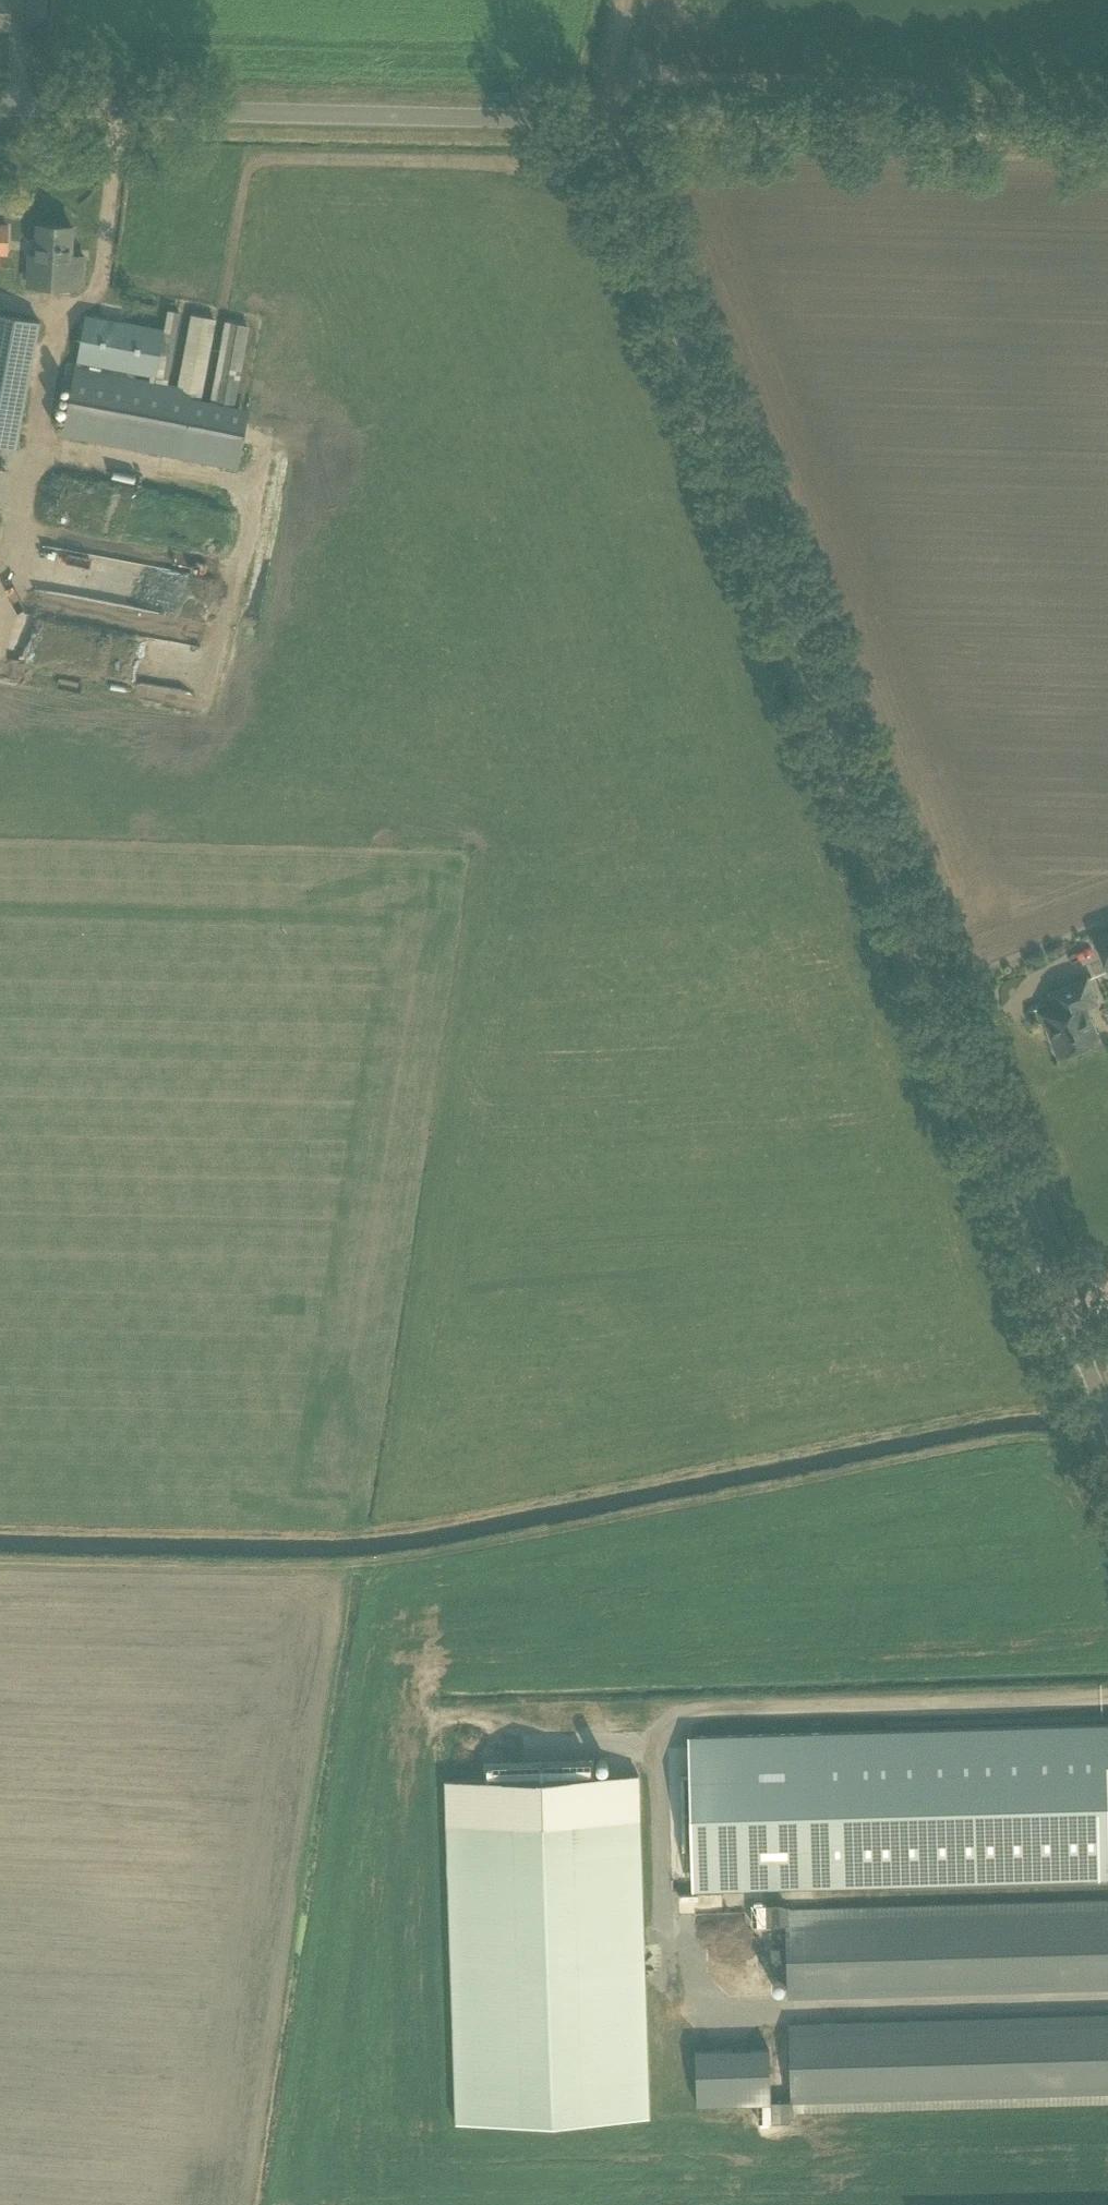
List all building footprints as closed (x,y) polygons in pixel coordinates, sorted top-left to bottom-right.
[(30,192),(22,194),(24,203),(32,201),(30,192)] [(12,253),(13,223),(0,222),(0,253),(12,253)] [(29,285),(83,288),(85,257),(71,256),(73,227),(38,226),(37,256),(30,256),(29,285)] [(181,312),(167,309),(163,330),(87,316),(64,435),(178,457),(189,401),(201,403),(217,319),(192,314),(178,386),(167,384),(181,312)] [(18,449),(42,320),(0,313),(0,446),(18,449)] [(225,320),(208,405),(234,410),(250,325),(225,320)] [(120,621),(122,602),(52,595),(50,614),(120,621)] [(208,622),(164,610),(166,603),(145,597),(141,611),(151,613),(147,628),(202,643),(208,622)] [(1107,973),(1107,933),(1094,938),(1107,973)] [(1041,1014),(1058,1056),(1101,1039),(1088,1008),(1098,1005),(1087,978),(1050,993),(1056,1008),(1041,1014)] [(681,1851),(696,1850),(697,1892),(1107,1877),(1107,1726),(693,1738),(694,1776),(679,1777),(681,1851)] [(444,1781),(455,2123),(650,2117),(639,1774),(594,1776),(594,1758),(483,1762),(484,1780),(444,1781)] [(752,1906),(752,1926),(787,1925),(788,1947),(771,1947),(771,1961),(788,1961),(789,1994),(1107,1986),(1107,1911),(787,1919),(787,1907),(780,1904),(763,1905),(763,1902),(754,1902),(754,1906),(752,1906)] [(771,2102),(772,2123),(789,2122),(793,2116),(793,2101),(793,2100),(1107,2091),(1107,2015),(790,2025),(792,2101),(771,2102)] [(695,2051),(697,2106),(770,2103),(769,2049),(695,2051)]
